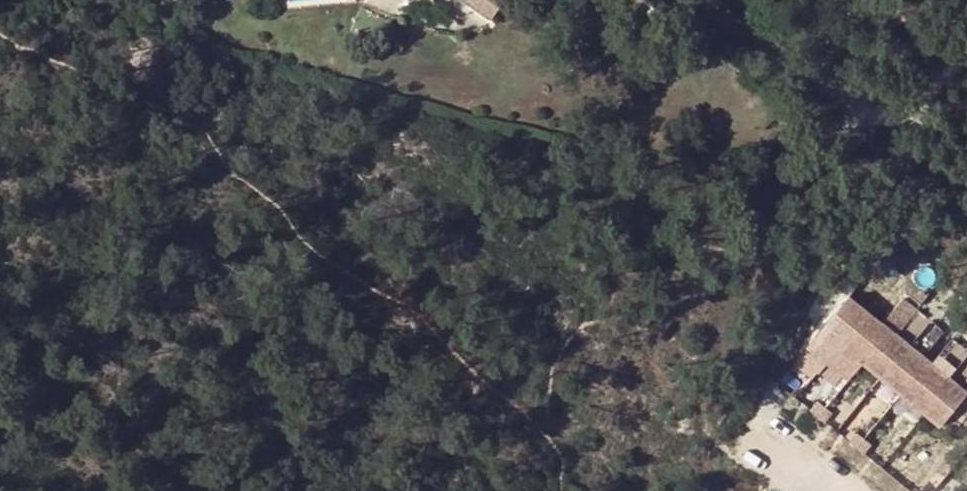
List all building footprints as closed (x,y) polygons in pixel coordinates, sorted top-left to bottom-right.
[(495,16),(507,0),(471,0),(495,16)] [(941,426),(966,397),(956,389),(930,366),(921,359),(895,336),(881,325),(849,298),(808,347),(850,381),(864,363),(901,395),(941,426)] [(917,310),(903,299),(881,325),(895,336),(904,325),(917,310)] [(931,348),(904,325),(895,336),(921,359),(931,348)] [(966,377),(939,355),(930,366),(956,389),(966,377)] [(850,381),(887,411),(901,395),(864,363),(850,381)]
